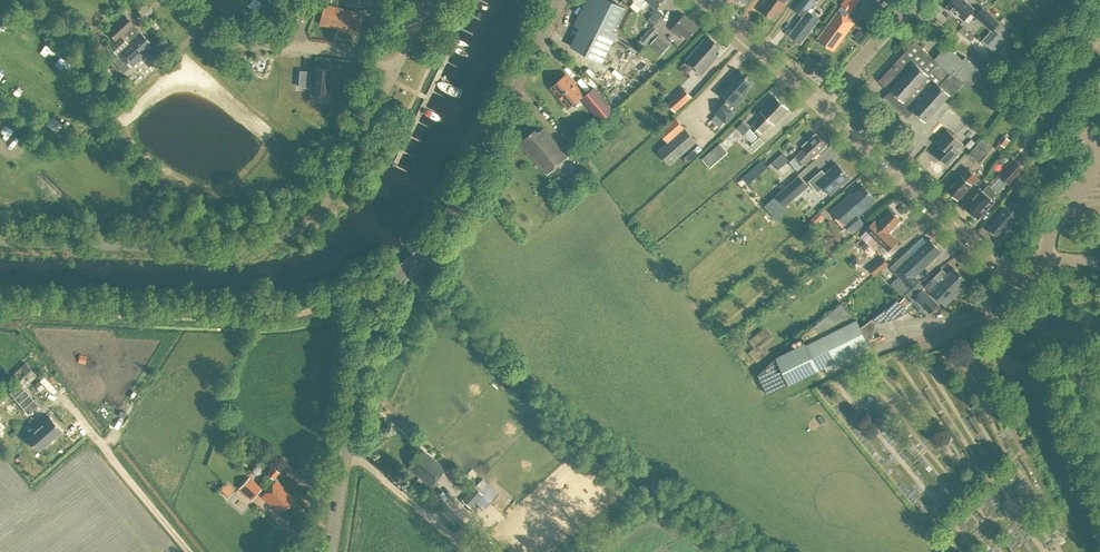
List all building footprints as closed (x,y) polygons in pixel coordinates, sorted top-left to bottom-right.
[(611,0),(586,0),(573,25),(580,28),(570,47),(603,63),(618,33),(614,31),(626,7),(611,0)] [(664,0),(634,0),(634,2),(642,9),(644,9),(645,7),(653,14),(658,8),(657,7),(664,0)] [(762,11),(772,19),(779,10),(781,12),(786,4),(785,3),(787,0),(770,0),(762,11)] [(815,0),(802,0),(795,10),(804,16),(789,35),(801,44),(820,19),(811,13),(814,10),(811,7),(816,0),(815,0)] [(818,39),(830,48),(832,46),(835,49),(854,23),(846,17),(850,12),(851,12),(860,1),(859,0),(845,0),(841,5),(842,6),(818,39)] [(964,20),(970,13),(977,19),(978,18),(992,31),(999,23),(983,8),(979,12),(965,0),(952,0),(947,5),(964,20)] [(324,5),(320,25),(358,33),(362,14),(324,5)] [(1066,19),(1055,8),(1050,13),(1061,24),(1066,19)] [(656,25),(666,15),(661,9),(650,19),(656,25)] [(685,14),(671,29),(680,37),(683,34),(688,39),(699,27),(685,14)] [(107,32),(114,40),(108,45),(117,54),(118,53),(131,67),(151,48),(147,44),(150,42),(125,16),(107,32)] [(788,34),(798,22),(792,17),(782,28),(788,34)] [(653,26),(640,39),(646,44),(659,31),(653,26)] [(974,37),(963,27),(959,31),(971,41),(974,37)] [(670,45),(658,35),(650,44),(661,55),(670,45)] [(705,39),(685,61),(701,75),(718,56),(714,53),(721,47),(710,38),(707,41),(705,39)] [(935,59),(915,41),(879,81),(890,91),(884,98),(908,120),(916,111),(926,121),(950,95),(952,97),(964,84),(969,88),(983,72),(966,57),(963,60),(947,45),(935,59)] [(300,71),(299,87),(312,88),(312,93),(328,94),(330,70),(314,69),(314,72),(300,71)] [(725,103),(716,113),(726,123),(735,113),(732,110),(735,107),(748,93),(746,91),(754,83),(741,71),(730,82),(729,81),(719,92),(728,100),(725,104),(725,103)] [(566,76),(553,88),(569,106),(582,95),(566,76)] [(711,86),(718,92),(727,82),(719,76),(711,86)] [(615,110),(596,87),(581,99),(600,122),(615,110)] [(685,88),(668,103),(676,112),(692,97),(685,88)] [(761,112),(763,114),(753,125),(762,133),(772,122),(774,124),(788,109),(775,97),(761,112)] [(676,117),(649,141),(656,149),(666,141),(667,142),(658,151),(658,152),(658,151),(671,165),(698,142),(676,117)] [(547,175),(568,157),(544,128),(538,133),(535,130),(520,143),(547,175)] [(758,137),(749,128),(744,133),(752,143),(758,137)] [(959,149),(964,144),(947,129),(936,141),(940,145),(933,153),(948,166),(962,151),(959,149)] [(805,148),(797,156),(805,165),(813,157),(814,158),(827,146),(816,134),(803,146),(805,148)] [(1004,136),(998,148),(1004,151),(1010,139),(1004,136)] [(759,138),(751,146),(756,151),(764,143),(759,138)] [(702,159),(711,168),(729,152),(721,143),(702,159)] [(772,163),(783,174),(793,165),(783,153),(772,163)] [(849,170),(838,157),(825,169),(821,164),(809,175),(818,184),(823,179),(830,187),(849,170)] [(750,185),(769,167),(762,160),(744,179),(750,185)] [(1016,160),(1000,177),(1009,185),(1025,168),(1016,160)] [(977,185),(981,180),(968,168),(961,176),(961,175),(948,190),(958,199),(974,183),(977,185)] [(578,174),(572,179),(578,187),(584,183),(578,174)] [(569,188),(572,192),(578,187),(572,179),(570,177),(565,181),(569,188)] [(569,188),(565,181),(558,186),(563,193),(569,188)] [(786,206),(799,194),(791,184),(777,195),(786,206)] [(980,188),(964,206),(978,219),(994,201),(992,199),(998,192),(989,184),(983,191),(980,188)] [(867,205),(875,199),(864,186),(854,194),(852,193),(832,209),(838,216),(831,222),(840,232),(847,226),(853,233),(865,223),(858,216),(861,214),(860,212),(868,206),(867,205)] [(1022,207),(1028,200),(1022,195),(1016,202),(1022,207)] [(993,221),(995,223),(990,228),(998,235),(1006,226),(1008,228),(1017,218),(1017,217),(1024,209),(1014,200),(1007,208),(1006,207),(993,221)] [(866,230),(888,251),(898,240),(890,232),(901,220),(890,210),(878,223),(875,220),(866,230)] [(824,217),(819,212),(810,219),(815,225),(824,217)] [(911,289),(906,295),(912,300),(914,298),(930,313),(942,302),(946,306),(962,289),(961,288),(968,281),(955,268),(931,292),(933,293),(930,296),(923,289),(925,287),(919,282),(920,281),(915,277),(942,252),(930,238),(912,255),(908,251),(890,267),(899,276),(891,284),(902,295),(911,289)] [(874,275),(888,264),(883,258),(869,269),(874,275)] [(893,311),(891,309),(889,312),(894,317),(901,310),(903,312),(912,302),(906,296),(893,311)] [(858,320),(842,303),(803,337),(806,345),(776,358),(759,375),(769,395),(851,354),(853,357),(871,348),(857,320),(858,320)] [(761,358),(770,352),(762,342),(753,348),(761,358)] [(24,383),(12,391),(28,415),(40,407),(24,383)] [(36,429),(26,437),(27,438),(38,452),(62,432),(50,417),(36,429)] [(416,452),(409,460),(412,463),(408,468),(431,487),(446,469),(423,450),(419,455),(416,452)] [(450,472),(453,468),(443,459),(439,463),(450,472)] [(272,467),(266,474),(272,479),(279,472),(272,467)] [(477,484),(461,500),(467,505),(470,508),(482,495),(480,492),(482,490),(483,491),(489,484),(482,479),(477,485),(477,484)] [(251,500),(258,492),(246,481),(238,488),(251,500)] [(288,493),(275,481),(262,496),(279,511),(283,508),(285,510),(292,502),(289,500),(291,497),(287,494),(288,493)] [(234,490),(226,482),(219,490),(227,497),(234,490)]
